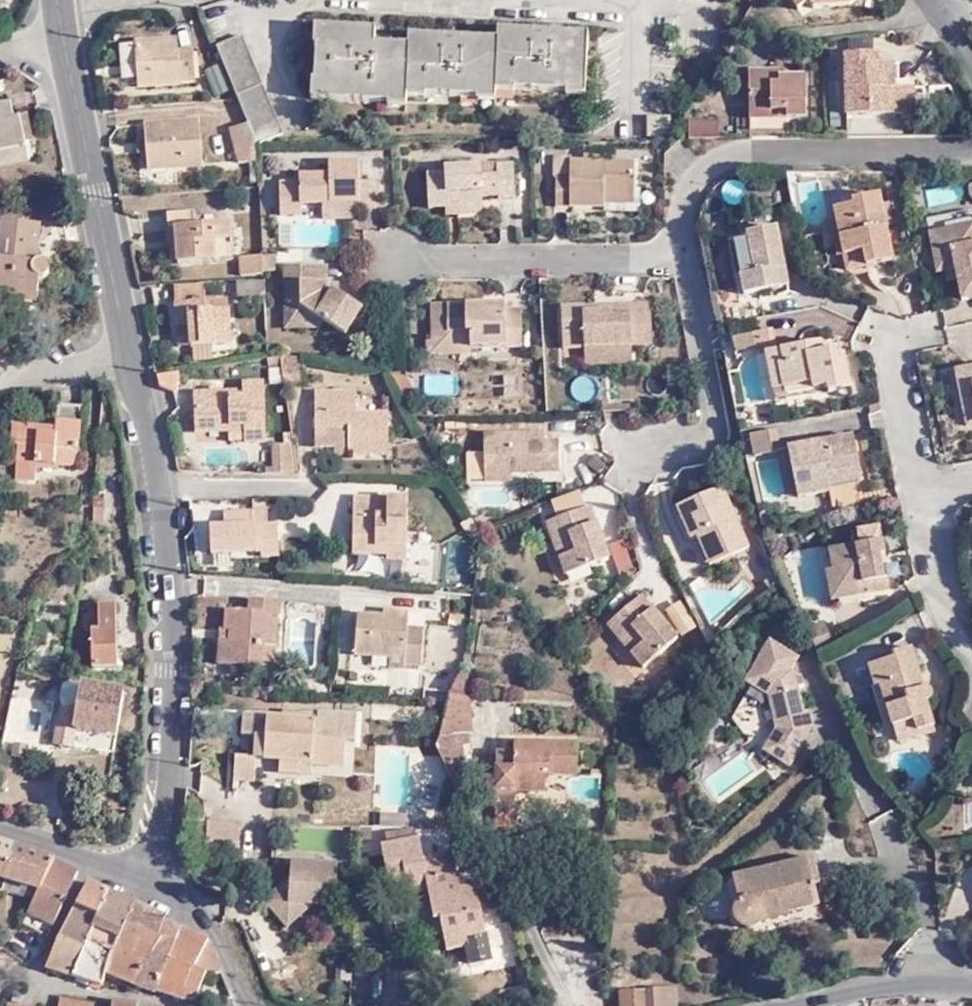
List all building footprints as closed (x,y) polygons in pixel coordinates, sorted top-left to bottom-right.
[(843,0),(784,0),(783,1),(798,22),(809,14),(813,20),(841,17),(851,9),(843,0)] [(851,9),(856,5),(853,0),(843,0),(851,9)] [(586,93),(588,34),(569,34),(569,30),(535,29),(534,32),(499,31),(499,41),(480,40),(481,36),(445,35),(445,39),(409,38),(409,48),(375,47),(375,32),(313,30),(313,50),(316,51),(315,82),(311,82),(311,102),(406,106),(406,96),(496,100),(496,89),(586,93)] [(248,128),(257,148),(283,138),(242,42),(215,53),(220,66),(238,105),(248,128)] [(177,57),(176,45),(133,47),(135,89),(192,86),(191,56),(177,57)] [(908,119),(907,93),(897,93),(896,69),(879,69),(879,60),(847,62),(849,121),(908,119)] [(785,115),(785,121),(806,121),(805,83),(779,83),(778,90),(772,90),(772,83),(772,77),(748,77),(749,115),(785,115)] [(916,93),(907,93),(908,119),(918,119),(916,93)] [(9,108),(7,99),(0,101),(0,162),(25,156),(21,133),(15,135),(9,108)] [(15,107),(9,108),(15,135),(21,133),(15,107)] [(670,136),(671,117),(650,117),(649,135),(670,136)] [(694,143),(725,142),(724,123),(693,124),(694,143)] [(204,170),(201,128),(146,131),(148,174),(204,170)] [(258,166),(257,148),(248,128),(230,133),(239,166),(250,166),(258,166)] [(603,208),(603,204),(603,197),(634,197),(634,164),(570,163),(568,179),(555,179),(555,208),(603,208)] [(300,206),(322,207),(357,207),(358,211),(375,211),(375,185),(359,185),(359,167),(330,166),(329,179),(299,178),(300,185),(279,184),(279,216),(301,216),(300,206)] [(493,167),(493,168),(494,178),(477,178),(476,169),(441,171),(441,176),(424,177),(425,210),(448,209),(447,205),(447,197),(455,196),(455,204),(483,203),(483,199),(499,198),(499,202),(515,201),(514,167),(493,167)] [(494,178),(493,168),(476,169),(477,178),(494,178)] [(833,229),(839,258),(859,254),(857,247),(866,245),(870,267),(888,263),(875,197),(848,202),(850,207),(829,211),(833,229)] [(483,214),(483,203),(455,204),(456,215),(483,214)] [(447,205),(448,209),(448,216),(456,215),(455,204),(447,205)] [(357,207),(322,207),(322,221),(357,221),(358,211),(357,207)] [(941,271),(951,270),(953,282),(957,301),(971,298),(971,238),(967,212),(923,221),(933,273),(941,271)] [(176,233),(178,265),(179,268),(233,264),(230,228),(195,231),(193,216),(167,219),(168,233),(176,233)] [(36,301),(38,282),(43,280),(46,278),(47,271),(44,266),(35,266),(39,230),(2,227),(0,245),(0,302),(11,303),(11,298),(36,301)] [(831,260),(839,258),(833,229),(826,230),(831,260)] [(742,300),(748,298),(787,290),(775,231),(745,237),(747,244),(737,246),(732,247),(736,266),(739,282),(742,300)] [(170,266),(178,265),(176,233),(168,233),(170,266)] [(732,247),(737,246),(735,239),(724,241),(730,267),(736,266),(732,247)] [(859,254),(862,268),(870,267),(866,245),(857,247),(859,254)] [(859,254),(839,258),(841,273),(862,268),(859,254)] [(273,274),(272,258),(261,258),(262,273),(273,274)] [(257,277),(257,259),(238,260),(240,279),(257,277)] [(298,310),(321,324),(343,338),(360,311),(336,295),(332,292),(330,297),(324,292),(324,286),(324,268),(283,269),(283,287),(287,287),(286,304),(299,303),(298,310)] [(951,270),(941,271),(943,284),(953,282),(951,270)] [(733,283),(738,304),(738,306),(749,304),(748,298),(742,300),(739,282),(733,283)] [(332,292),(336,295),(336,285),(324,286),(324,292),(330,297),(332,292)] [(256,300),(256,286),(229,288),(230,302),(256,300)] [(194,288),(164,290),(165,301),(195,299),(194,288)] [(216,297),(195,299),(196,308),(216,308),(216,297)] [(196,308),(195,299),(165,301),(164,301),(166,326),(178,325),(180,344),(219,342),(216,308),(196,308)] [(317,330),(321,324),(298,310),(299,303),(286,304),(284,304),(285,330),(317,330)] [(720,308),(725,330),(764,322),(763,315),(752,316),(749,304),(738,306),(738,304),(720,308)] [(583,315),(582,310),(559,312),(562,351),(583,350),(630,347),(650,346),(648,306),(607,309),(607,314),(583,315)] [(446,334),(446,307),(431,308),(432,343),(432,356),(468,356),(468,350),(468,333),(446,334)] [(485,307),(446,307),(446,334),(468,333),(468,350),(519,349),(519,314),(504,314),(504,309),(485,309),(485,307)] [(178,325),(166,326),(168,345),(180,344),(178,325)] [(762,351),(763,356),(774,354),(770,333),(750,337),(753,353),(762,351)] [(809,388),(811,393),(825,391),(826,396),(847,391),(841,359),(835,360),(834,352),(818,355),(816,346),(781,353),(783,365),(775,367),(780,393),(809,388)] [(630,347),(583,350),(584,366),(631,363),(630,347)] [(774,354),(763,356),(762,356),(771,401),(781,399),(780,393),(775,367),(783,365),(781,353),(774,354)] [(278,357),(266,355),(267,367),(279,366),(278,357)] [(300,385),(297,360),(278,357),(279,366),(279,369),(280,384),(280,387),(300,385)] [(280,384),(279,369),(267,370),(268,385),(280,384)] [(957,373),(961,391),(970,389),(971,402),(971,370),(957,373)] [(160,390),(175,395),(179,373),(157,376),(160,390)] [(964,430),(968,428),(964,410),(961,391),(957,373),(953,373),(964,430)] [(418,394),(408,377),(392,374),(407,401),(418,394)] [(245,427),(245,442),(266,442),(264,384),(243,384),(243,392),(244,397),(230,397),(230,392),(195,393),(196,432),(232,432),(232,426),(245,427)] [(780,393),(781,399),(811,393),(809,388),(780,393)] [(964,410),(971,408),(971,402),(970,389),(961,391),(964,410)] [(313,447),(333,447),(347,447),(347,456),(386,456),(387,416),(356,416),(356,393),(313,393),(313,447)] [(57,407),(54,431),(54,438),(37,437),(38,430),(12,429),(10,447),(15,448),(15,462),(34,464),(58,467),(70,467),(71,454),(78,454),(82,409),(57,407)] [(233,442),(245,442),(245,427),(232,426),(232,432),(233,442)] [(485,435),(485,474),(512,474),(560,474),(560,444),(545,444),(545,434),(485,435)] [(779,456),(774,434),(749,439),(752,461),(779,456)] [(851,439),(793,450),(802,499),(827,495),(826,488),(824,479),(858,471),(851,439)] [(276,473),(279,473),(279,464),(288,464),(286,445),(273,446),(276,473)] [(347,447),(333,447),(333,456),(347,456),(347,447)] [(239,462),(239,449),(207,449),(207,462),(239,462)] [(802,499),(793,450),(785,451),(795,501),(802,499)] [(57,473),(58,467),(34,464),(33,471),(57,473)] [(279,464),(279,473),(286,473),(286,470),(288,469),(288,464),(279,464)] [(859,482),(858,471),(824,479),(826,488),(859,482)] [(512,474),(485,474),(485,482),(511,483),(512,474)] [(406,548),(404,488),(350,490),(352,546),(378,544),(377,537),(386,537),(387,548),(406,548)] [(689,541),(695,538),(708,533),(721,561),(747,550),(719,489),(674,509),(689,541)] [(274,521),(270,505),(255,510),(258,524),(274,521)] [(590,508),(559,519),(548,523),(568,576),(610,560),(599,532),(593,534),(590,528),(597,526),(590,508)] [(548,523),(559,519),(557,514),(546,519),(548,523)] [(765,523),(766,530),(776,528),(774,522),(765,523)] [(827,555),(830,575),(834,593),(864,587),(866,598),(883,594),(878,566),(873,567),(871,560),(881,558),(875,530),(854,534),(857,549),(827,555)] [(708,533),(695,538),(708,567),(721,561),(708,533)] [(882,565),(881,558),(871,560),(873,567),(878,566),(882,565)] [(834,593),(830,575),(823,576),(829,605),(866,598),(864,587),(834,593)] [(645,617),(651,611),(640,598),(613,620),(606,627),(641,669),(676,640),(655,615),(648,621),(645,617)] [(121,662),(117,601),(101,602),(102,627),(93,628),(95,664),(121,662)] [(280,606),(264,605),(252,604),(251,616),(228,615),(226,634),(231,633),(231,645),(222,644),(220,668),(264,671),(265,651),(277,651),(280,606)] [(655,615),(651,611),(645,617),(648,621),(655,615)] [(405,656),(405,662),(405,669),(420,671),(423,633),(409,631),(410,614),(391,614),(390,620),(383,620),(360,619),(355,658),(391,661),(392,655),(405,656)] [(606,627),(613,620),(609,616),(602,623),(606,627)] [(547,633),(557,644),(563,638),(554,627),(547,633)] [(231,633),(226,634),(222,633),(222,644),(231,645),(231,633)] [(795,669),(802,650),(767,635),(747,681),(758,685),(737,735),(796,760),(819,706),(798,697),(808,674),(795,669)] [(563,638),(557,644),(563,652),(569,646),(563,638)] [(866,667),(873,688),(878,686),(885,708),(876,710),(882,729),(911,720),(915,732),(931,727),(924,702),(927,700),(929,696),(927,691),(921,690),(915,691),(912,677),(917,675),(909,650),(890,655),(891,659),(866,667)] [(275,672),(277,651),(265,651),(264,671),(275,672)] [(465,728),(472,720),(470,699),(466,698),(468,675),(459,674),(456,678),(454,689),(451,701),(440,744),(465,728)] [(921,690),(917,675),(912,677),(915,691),(921,690)] [(78,712),(82,686),(63,682),(60,700),(63,710),(78,712)] [(122,691),(82,686),(78,712),(63,710),(60,709),(54,742),(71,745),(75,730),(115,735),(122,691)] [(878,686),(873,688),(869,689),(876,710),(885,708),(878,686)] [(425,699),(451,701),(454,689),(426,687),(425,699)] [(319,720),(320,714),(286,712),(285,719),(284,723),(303,724),(303,718),(319,720)] [(359,716),(320,714),(319,720),(303,718),(303,724),(284,723),(285,719),(243,716),(242,735),(257,736),(256,757),(256,758),(282,760),(282,771),(313,773),(314,762),(346,764),(347,749),(347,742),(356,742),(359,716)] [(473,729),(472,720),(465,728),(473,729)] [(438,745),(459,794),(466,793),(466,787),(476,786),(474,770),(467,771),(465,745),(472,745),(471,734),(474,734),(473,729),(465,728),(440,744),(438,745)] [(498,806),(498,826),(515,826),(517,806),(513,806),(514,788),(547,788),(547,772),(554,773),(556,740),(517,738),(516,744),(497,744),(496,773),(490,774),(486,779),(487,784),(490,787),(496,788),(495,806),(498,806)] [(578,741),(556,740),(554,773),(577,773),(578,741)] [(28,759),(30,746),(16,745),(14,757),(28,759)] [(256,758),(256,757),(236,755),(234,778),(254,780),(256,758)] [(714,791),(749,781),(743,763),(709,773),(714,791)] [(208,824),(205,856),(238,857),(240,826),(208,824)] [(417,840),(415,829),(412,829),(387,833),(389,845),(417,840)] [(422,840),(417,840),(389,845),(383,845),(390,883),(409,880),(411,893),(430,890),(436,919),(441,918),(448,951),(467,947),(471,965),(491,961),(477,888),(462,890),(455,856),(425,859),(422,840)] [(54,859),(55,857),(0,841),(0,890),(3,891),(8,876),(37,886),(42,887),(54,859)] [(22,921),(47,932),(70,888),(78,870),(54,859),(42,887),(37,886),(22,921)] [(824,886),(821,861),(739,870),(741,897),(734,902),(732,909),(733,916),(736,922),(740,925),(745,927),(752,926),(757,920),(790,916),(790,911),(819,908),(818,888),(824,886)] [(338,889),(340,866),(293,863),(291,878),(266,901),(289,927),(314,906),(330,906),(332,888),(338,889)] [(89,881),(76,903),(99,911),(88,939),(115,949),(125,924),(134,903),(89,881)] [(135,901),(134,903),(125,924),(153,935),(134,985),(156,993),(157,989),(179,926),(163,920),(165,914),(135,901)] [(99,911),(76,903),(59,932),(47,967),(74,976),(88,939),(99,911)] [(115,949),(106,974),(134,985),(153,935),(125,924),(115,949)] [(208,937),(179,926),(157,989),(184,998),(196,998),(207,972),(222,972),(208,937)] [(88,939),(74,976),(73,978),(101,986),(106,974),(115,949),(88,939)] [(355,964),(352,981),(368,983),(371,966),(355,964)] [(676,989),(621,991),(622,1005),(676,1005),(676,989)] [(94,1001),(60,996),(59,1005),(94,1005),(94,1001)]
